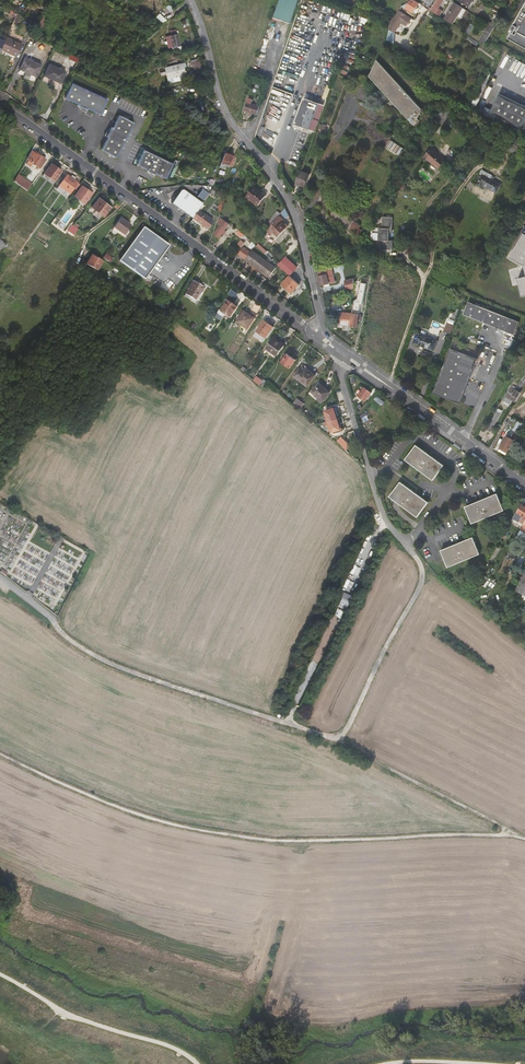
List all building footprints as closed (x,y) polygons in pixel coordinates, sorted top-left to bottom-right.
[(275,18),(292,24),(300,0),(281,0),(275,18)] [(415,0),(410,0),(402,6),(412,13),(419,3),(415,0)] [(430,10),(439,16),(442,11),(438,8),(442,0),(436,0),(430,10)] [(506,38),(503,44),(524,56),(524,0),(505,37),(506,38)] [(469,11),(455,2),(445,19),(448,22),(452,24),(457,17),(461,19),(463,15),(466,16),(469,11)] [(18,23),(21,15),(10,10),(8,14),(15,17),(13,21),(18,23)] [(160,13),(156,17),(162,23),(166,19),(160,13)] [(398,13),(392,24),(389,31),(396,35),(402,23),(408,26),(411,19),(398,13)] [(43,23),(46,17),(42,15),(37,26),(42,28),(43,23)] [(479,46),(482,48),(493,30),(486,26),(476,44),(479,46)] [(175,30),(170,31),(171,35),(170,35),(172,47),(179,46),(177,34),(176,34),(175,30)] [(389,31),(385,43),(391,47),(396,35),(389,31)] [(23,45),(7,38),(4,44),(1,50),(17,58),(23,45)] [(71,54),(69,58),(77,62),(79,58),(71,54)] [(198,58),(190,60),(195,74),(202,72),(198,58)] [(19,72),(35,79),(40,68),(24,60),(19,72)] [(372,83),(407,122),(411,127),(415,121),(420,112),(417,108),(379,63),(378,62),(376,66),(369,79),(371,81),(372,83)] [(184,79),(182,70),(181,64),(163,68),(164,72),(159,73),(160,76),(164,75),(166,83),(184,79)] [(61,85),(66,73),(49,66),(44,78),(61,85)] [(102,97),(71,82),(64,97),(72,101),(71,102),(81,107),(82,106),(95,112),(102,97)] [(491,111),(521,128),(524,124),(524,125),(524,105),(502,92),(491,111)] [(475,107),(481,96),(476,93),(470,104),(475,107)] [(321,101),(306,96),(296,122),(311,127),(321,101)] [(253,100),(249,99),(245,110),(249,112),(248,116),(251,117),(253,113),(258,115),(260,107),(251,104),(253,100)] [(451,115),(445,111),(438,122),(445,126),(451,115)] [(117,114),(107,134),(123,140),(131,121),(117,114)] [(107,134),(100,148),(115,154),(123,140),(107,134)] [(520,150),(511,145),(508,151),(516,157),(520,150)] [(34,148),(31,146),(27,154),(28,155),(26,159),(30,162),(32,159),(39,165),(45,155),(34,147),(34,148)] [(389,146),(385,153),(397,160),(401,153),(389,146)] [(115,154),(100,148),(100,149),(115,156),(115,154)] [(144,149),(137,163),(166,176),(172,163),(144,149)] [(424,164),(431,153),(422,162),(424,164)] [(445,165),(431,153),(424,164),(427,167),(428,165),(438,173),(445,165)] [(234,159),(226,154),(221,163),(230,167),(234,159)] [(43,169),(53,176),(61,167),(51,159),(43,169)] [(166,176),(137,163),(136,164),(165,178),(166,176)] [(51,179),(53,176),(43,169),(42,171),(51,179)] [(76,186),(79,180),(74,176),(70,173),(66,171),(58,182),(69,190),(73,184),(76,186)] [(310,176),(301,172),(296,185),(302,187),(306,188),(310,176)] [(477,185),(478,186),(482,188),(483,186),(490,190),(496,193),(500,185),(496,183),(485,177),(482,175),(477,185)] [(25,190),(30,184),(21,178),(17,184),(19,186),(25,190)] [(69,190),(58,182),(56,186),(66,193),(69,190)] [(92,190),(81,183),(74,194),(84,201),(92,190)] [(256,185),(248,194),(259,203),(266,194),(256,185)] [(219,189),(213,186),(210,193),(216,196),(219,189)] [(171,201),(176,205),(186,191),(182,188),(179,189),(171,201)] [(186,191),(176,205),(191,216),(197,208),(201,203),(186,191)] [(110,205),(99,196),(92,205),(103,214),(110,205)] [(197,208),(191,216),(207,227),(212,219),(197,208)] [(267,229),(271,233),(273,230),(278,235),(288,225),(285,222),(284,223),(283,221),(285,219),(279,214),(267,229)] [(131,222),(121,215),(112,228),(116,231),(117,230),(124,235),(126,233),(125,232),(131,222)] [(221,216),(219,219),(220,220),(219,221),(221,223),(214,232),(219,236),(222,231),(224,233),(226,231),(224,229),(229,223),(221,216)] [(393,240),(389,240),(389,231),(392,231),(392,217),(383,216),(382,228),(379,227),(378,240),(381,240),(381,249),(392,250),(393,240)] [(350,229),(353,231),(359,221),(356,219),(350,229)] [(359,221),(353,231),(356,233),(362,223),(359,221)] [(72,233),(77,227),(72,223),(71,223),(67,229),(72,233)] [(144,225),(139,231),(152,240),(134,266),(121,257),(119,259),(145,277),(170,243),(144,225)] [(152,240),(139,231),(121,257),(134,266),(152,240)] [(521,236),(507,260),(521,268),(523,277),(515,281),(522,297),(524,296),(524,238),(521,236)] [(239,253),(246,258),(251,251),(245,246),(239,253)] [(251,251),(246,258),(270,276),(277,267),(253,249),(251,251)] [(104,257),(111,261),(113,257),(107,252),(104,257)] [(102,260),(92,253),(87,262),(97,268),(102,260)] [(299,268),(287,257),(279,265),(291,275),(292,276),(299,268)] [(331,268),(317,271),(321,285),(325,285),(329,283),(335,282),(331,268)] [(293,291),(300,283),(292,276),(291,275),(284,284),(293,291)] [(197,299),(206,286),(194,277),(188,287),(186,291),(197,299)] [(356,287),(357,278),(348,279),(349,288),(356,287)] [(239,305),(230,298),(223,308),(232,315),(239,305)] [(521,322),(471,300),(466,312),(516,334),(521,322)] [(248,327),(255,316),(245,309),(238,320),(248,327)] [(358,312),(340,310),(338,322),(356,324),(358,312)] [(267,336),(274,326),(265,319),(257,329),(267,336)] [(452,333),(456,323),(449,321),(446,330),(452,333)] [(439,339),(421,332),(418,341),(435,348),(439,339)] [(276,357),(286,343),(276,336),(266,350),(276,357)] [(479,356),(452,346),(434,390),(461,400),(479,356)] [(297,359),(289,353),(283,362),(292,367),(297,359)] [(307,371),(302,368),(296,376),(309,385),(317,374),(309,368),(307,371)] [(330,393),(320,383),(312,392),(322,401),(330,393)] [(367,396),(372,390),(364,384),(360,391),(367,396)] [(524,391),(521,389),(519,388),(517,390),(513,388),(510,395),(519,399),(524,391)] [(519,399),(510,395),(506,401),(512,404),(515,400),(518,402),(519,399)] [(297,398),(294,402),(301,407),(304,403),(297,398)] [(332,432),(342,429),(336,407),(326,410),(332,432)] [(502,412),(498,410),(488,427),(492,430),(502,412)] [(510,422),(516,425),(519,418),(514,415),(510,422)] [(524,424),(524,422),(519,418),(516,425),(514,428),(521,432),(524,424)] [(515,438),(507,433),(500,446),(508,451),(515,438)] [(340,434),(337,438),(346,445),(349,442),(340,434)] [(346,445),(337,438),(336,439),(345,446),(346,445)] [(443,466),(415,445),(404,460),(432,481),(443,466)] [(428,502),(400,482),(389,497),(417,518),(428,502)] [(470,520),(471,523),(472,525),(504,511),(496,494),(484,499),(481,500),(465,507),(470,520)] [(521,506),(514,520),(524,526),(524,508),(521,506)] [(446,565),(447,567),(448,568),(480,555),(473,538),(460,543),(457,544),(441,551),(446,565)]
